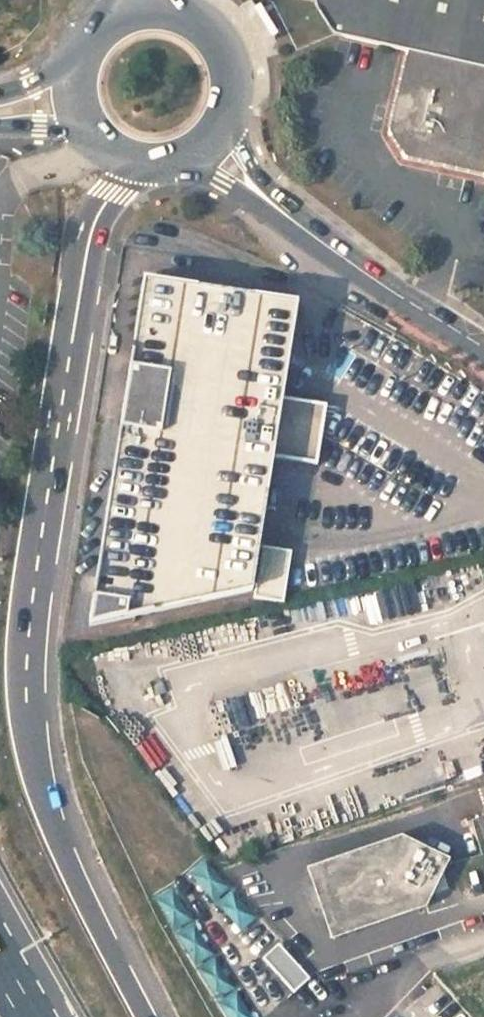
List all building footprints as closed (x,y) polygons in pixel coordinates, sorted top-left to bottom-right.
[(483,68),(483,0),(307,0),(326,31),(397,47),(483,68)] [(483,167),(483,68),(397,47),(378,129),(396,159),(481,178),(483,167)] [(292,303),(137,280),(86,626),(248,592),(245,612),(279,604),(287,552),(254,547),(268,459),(312,466),(321,406),(277,399),(292,303)] [(330,940),(424,908),(431,894),(453,888),(446,866),(450,858),(399,833),(305,866),(330,940)] [(252,1004),(236,1008),(234,999),(224,1001),(228,1016),(255,1016),(252,1004)]
